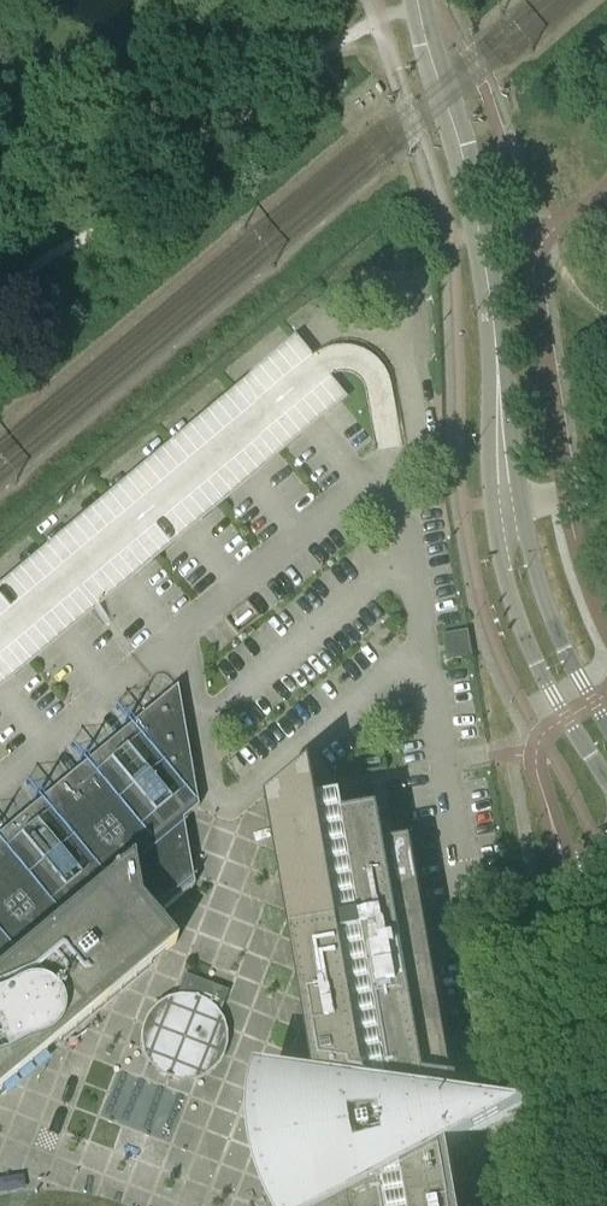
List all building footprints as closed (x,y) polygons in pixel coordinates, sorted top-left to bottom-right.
[(448,661),(473,657),(469,630),(443,634),(448,661)] [(176,944),(155,919),(194,887),(183,821),(198,808),(177,688),(0,835),(0,1091),(176,944)] [(462,1144),(539,1093),(482,1084),(461,1082),(454,1081),(413,841),(387,845),(381,811),(347,817),(343,793),(319,797),(314,767),(270,804),(318,1078),(273,1072),(272,1082),(271,1092),(270,1102),(270,1111),(271,1120),(271,1132),(273,1144),(274,1153),(276,1165),(277,1170),(279,1178),(282,1186),(285,1195),(288,1203),(289,1205),(461,1205),(451,1150),(462,1144)] [(142,1026),(140,1039),(142,1051),(149,1053),(147,1059),(159,1064),(157,1070),(182,1080),(185,1074),(197,1079),(199,1073),(206,1076),(216,1068),(223,1057),(227,1045),(227,1032),(223,1019),(220,1014),(225,1000),(204,992),(201,999),(193,996),(180,995),(168,998),(156,1004),(148,1014),(142,1026)] [(220,1109),(243,1111),(244,1100),(221,1097),(220,1109)]
